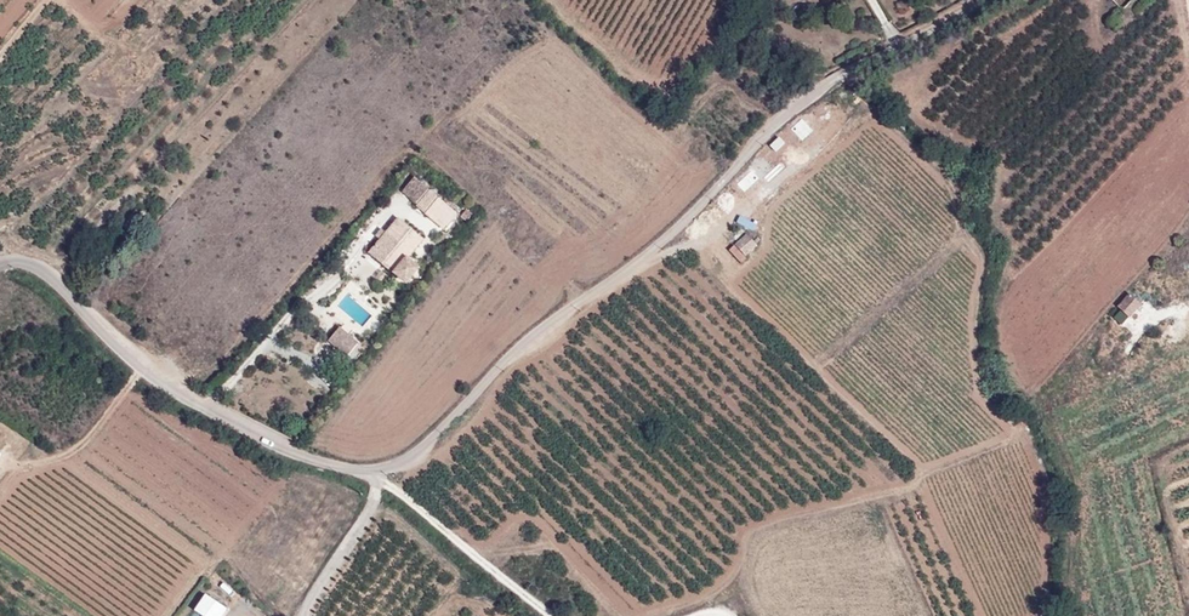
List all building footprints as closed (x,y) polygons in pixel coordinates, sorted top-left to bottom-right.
[(413,166),(408,172),(418,180),(423,174),(413,166)] [(415,178),(402,192),(418,206),(430,192),(415,178)] [(132,214),(121,226),(127,233),(139,220),(132,214)] [(399,219),(386,234),(381,241),(369,255),(394,275),(403,263),(423,239),(399,219)] [(381,241),(386,234),(381,229),(374,236),(381,241)] [(746,256),(758,246),(746,235),(735,245),(746,256)] [(416,275),(403,263),(394,275),(407,286),(416,275)] [(1129,318),(1141,304),(1130,295),(1119,308),(1129,318)] [(341,346),(349,336),(339,328),(330,338),(341,346)] [(358,344),(349,336),(341,346),(350,354),(358,344)] [(229,607),(207,594),(193,615),(223,615),(229,607)]
